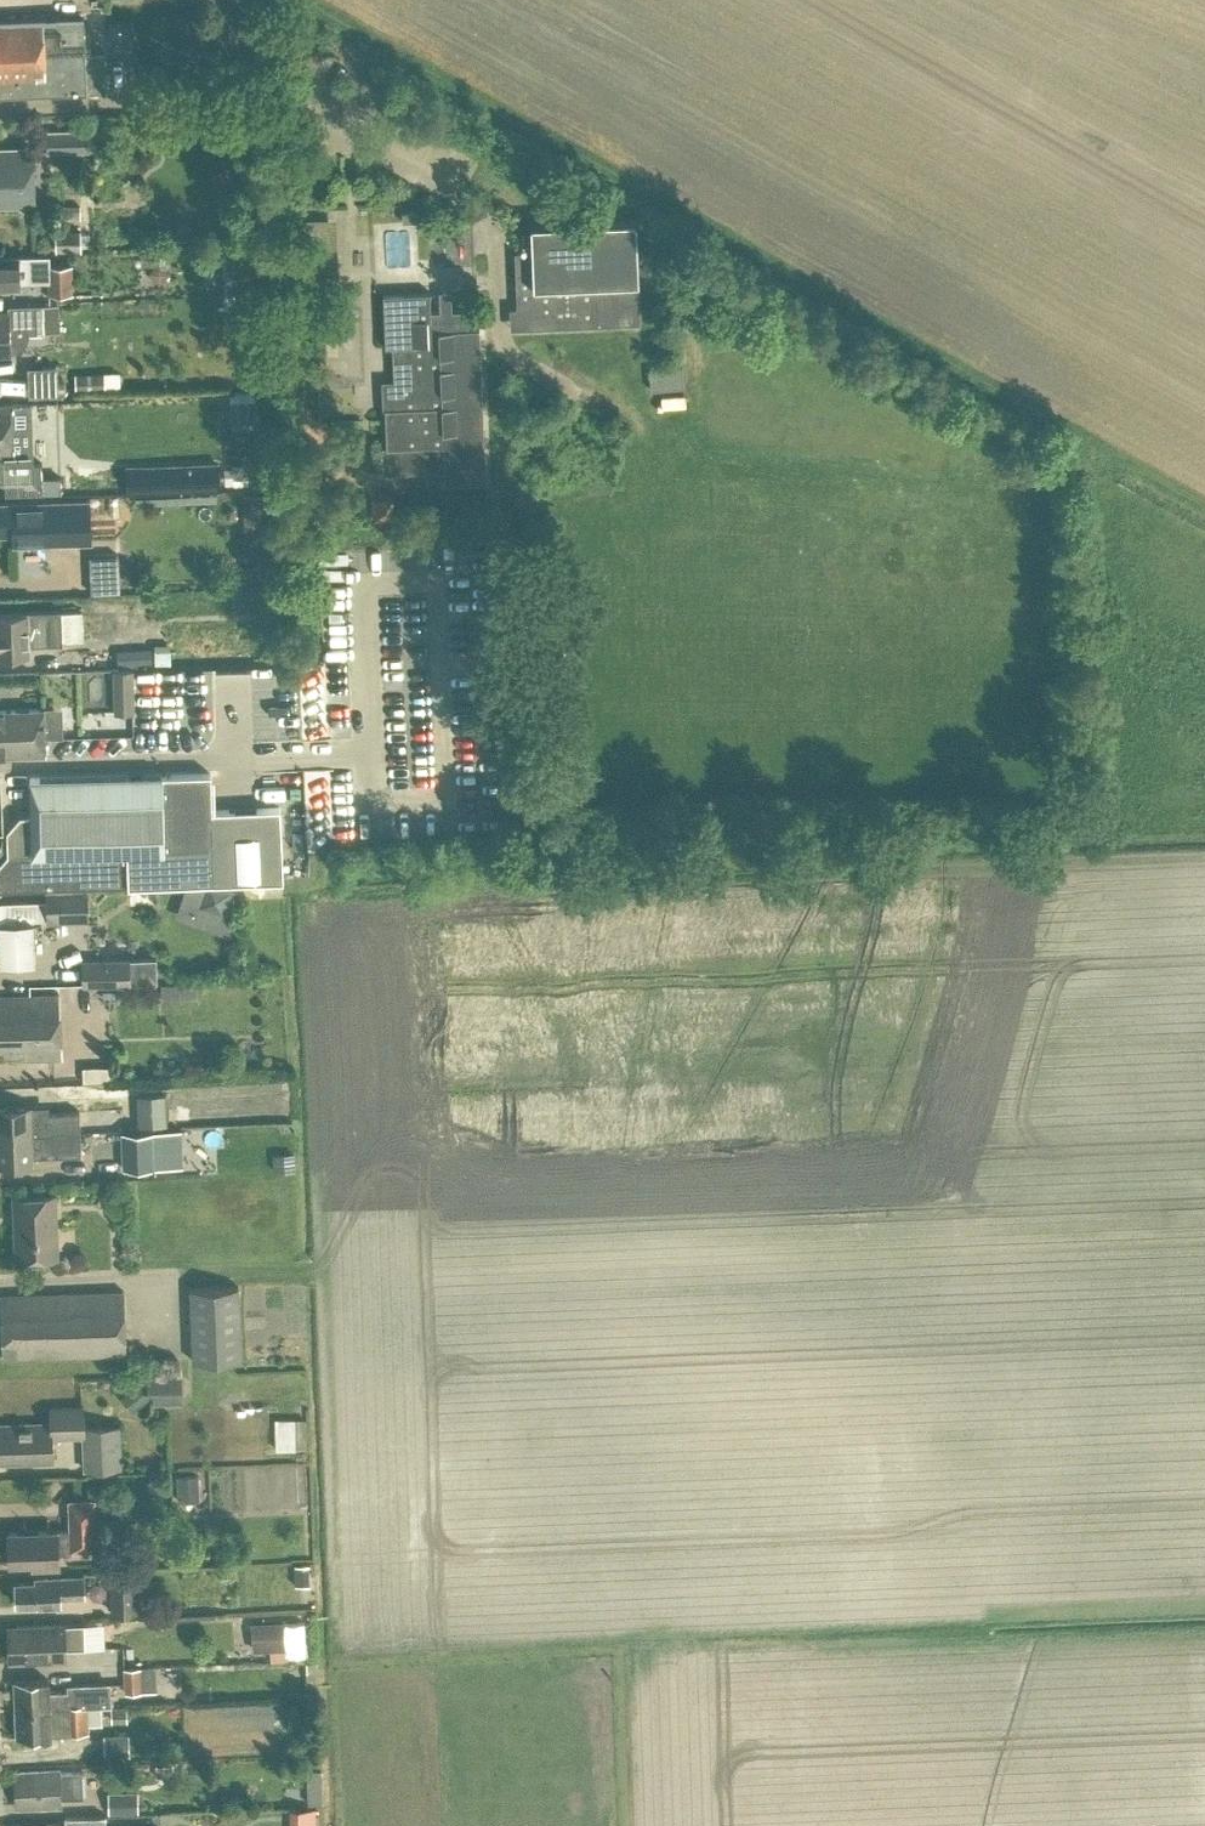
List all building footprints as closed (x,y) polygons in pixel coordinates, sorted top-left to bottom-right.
[(84,50),(82,17),(0,21),(0,92),(105,88),(104,49),(84,50)] [(47,150),(105,148),(104,127),(46,129),(47,150)] [(34,204),(32,150),(35,150),(35,148),(0,149),(0,205),(34,204)] [(402,220),(417,219),(417,210),(402,210),(402,220)] [(617,325),(616,302),(640,301),(636,217),(529,222),(530,249),(512,250),(516,330),(617,325)] [(81,245),(81,225),(56,225),(57,246),(81,245)] [(0,254),(0,286),(1,284),(21,283),(21,279),(48,278),(49,291),(72,290),(71,260),(49,261),(49,251),(0,254)] [(225,254),(227,291),(254,290),(252,253),(225,254)] [(387,410),(382,410),(384,447),(378,447),(380,475),(446,472),(446,485),(485,483),(479,326),(467,326),(466,307),(450,307),(450,300),(438,300),(437,308),(430,308),(429,290),(383,292),(385,346),(391,345),(392,381),(386,381),(387,410)] [(7,309),(0,309),(0,351),(9,351),(8,323),(31,322),(31,328),(45,327),(44,300),(6,301),(7,309)] [(51,390),(49,361),(17,363),(19,392),(51,390)] [(30,450),(28,412),(75,410),(75,399),(10,401),(10,403),(0,404),(0,451),(30,450)] [(217,487),(215,458),(122,464),(124,493),(217,487)] [(0,502),(0,532),(14,532),(14,525),(44,524),(44,520),(63,519),(64,540),(98,539),(97,518),(66,519),(65,499),(0,502)] [(88,559),(58,561),(60,591),(90,589),(88,559)] [(27,652),(27,639),(84,637),(83,608),(0,611),(0,653),(27,652)] [(127,666),(104,666),(104,708),(127,708),(127,666)] [(42,708),(0,709),(0,749),(3,749),(6,752),(43,752),(42,738),(65,737),(64,707),(42,708)] [(29,778),(31,812),(20,812),(7,827),(8,850),(0,860),(0,887),(46,885),(81,883),(88,883),(234,877),(234,859),(214,860),(211,772),(29,778)] [(196,905),(227,916),(237,890),(206,879),(196,905)] [(81,883),(46,885),(46,895),(0,897),(0,942),(1,942),(1,958),(36,956),(34,914),(47,913),(47,917),(89,916),(88,883),(81,883)] [(156,954),(85,956),(86,983),(117,982),(117,986),(129,985),(129,982),(134,982),(134,979),(156,978),(156,954)] [(163,983),(163,998),(202,997),(202,982),(163,983)] [(7,1046),(7,1053),(27,1053),(27,1056),(65,1055),(63,992),(0,995),(0,1047),(7,1046)] [(162,1090),(130,1091),(132,1122),(163,1120),(162,1090)] [(32,1110),(32,1102),(0,1103),(0,1132),(82,1129),(81,1109),(32,1110)] [(181,1128),(122,1130),(124,1166),(177,1164),(176,1142),(181,1142),(181,1128)] [(82,1129),(0,1132),(0,1161),(34,1160),(34,1154),(82,1152),(82,1129)] [(293,1153),(274,1153),(275,1168),(294,1167),(293,1153)] [(56,1193),(13,1194),(16,1256),(58,1255),(56,1193)] [(190,1286),(192,1359),(242,1357),(240,1285),(190,1286)] [(0,1294),(3,1357),(127,1352),(124,1289),(0,1294)] [(152,1392),(141,1379),(122,1395),(133,1408),(152,1392)] [(54,1458),(53,1433),(83,1432),(84,1467),(122,1465),(120,1421),(83,1423),(83,1403),(51,1404),(51,1415),(0,1417),(0,1460),(54,1458)] [(269,1444),(302,1445),(302,1415),(270,1415),(269,1444)] [(172,1473),(173,1498),(194,1497),(193,1472),(172,1473)] [(95,1495),(68,1496),(68,1528),(8,1530),(8,1549),(13,1549),(14,1561),(33,1560),(33,1564),(57,1564),(56,1552),(70,1551),(70,1547),(96,1547),(95,1495)] [(147,1607),(146,1569),(137,1570),(137,1568),(110,1568),(110,1610),(138,1609),(138,1607),(147,1607)] [(33,1578),(15,1579),(15,1583),(11,1586),(11,1593),(17,1598),(17,1601),(41,1600),(44,1603),(61,1603),(61,1595),(84,1594),(83,1574),(33,1576),(33,1578)] [(282,1646),(281,1617),(243,1620),(245,1648),(282,1646)] [(84,1620),(8,1623),(10,1658),(66,1656),(65,1645),(85,1644),(84,1620)] [(155,1662),(140,1663),(140,1665),(123,1666),(124,1690),(156,1688),(155,1662)] [(69,1687),(49,1688),(48,1678),(15,1679),(15,1709),(103,1706),(102,1702),(89,1703),(89,1702),(111,1701),(110,1679),(69,1681),(69,1687)] [(90,1730),(89,1721),(103,1721),(103,1706),(15,1709),(16,1734),(49,1733),(49,1731),(90,1730)] [(131,1751),(130,1730),(106,1731),(106,1752),(131,1751)] [(303,1801),(320,1800),(319,1765),(301,1766),(303,1801)] [(82,1767),(18,1769),(18,1775),(13,1775),(14,1797),(23,1797),(23,1806),(60,1805),(59,1794),(83,1794),(82,1767)] [(106,1789),(107,1811),(136,1810),(136,1788),(106,1789)] [(289,1825),(311,1825),(310,1804),(288,1805),(289,1825)] [(21,1825),(104,1825),(104,1814),(64,1815),(64,1821),(45,1821),(45,1825),(21,1825)]
